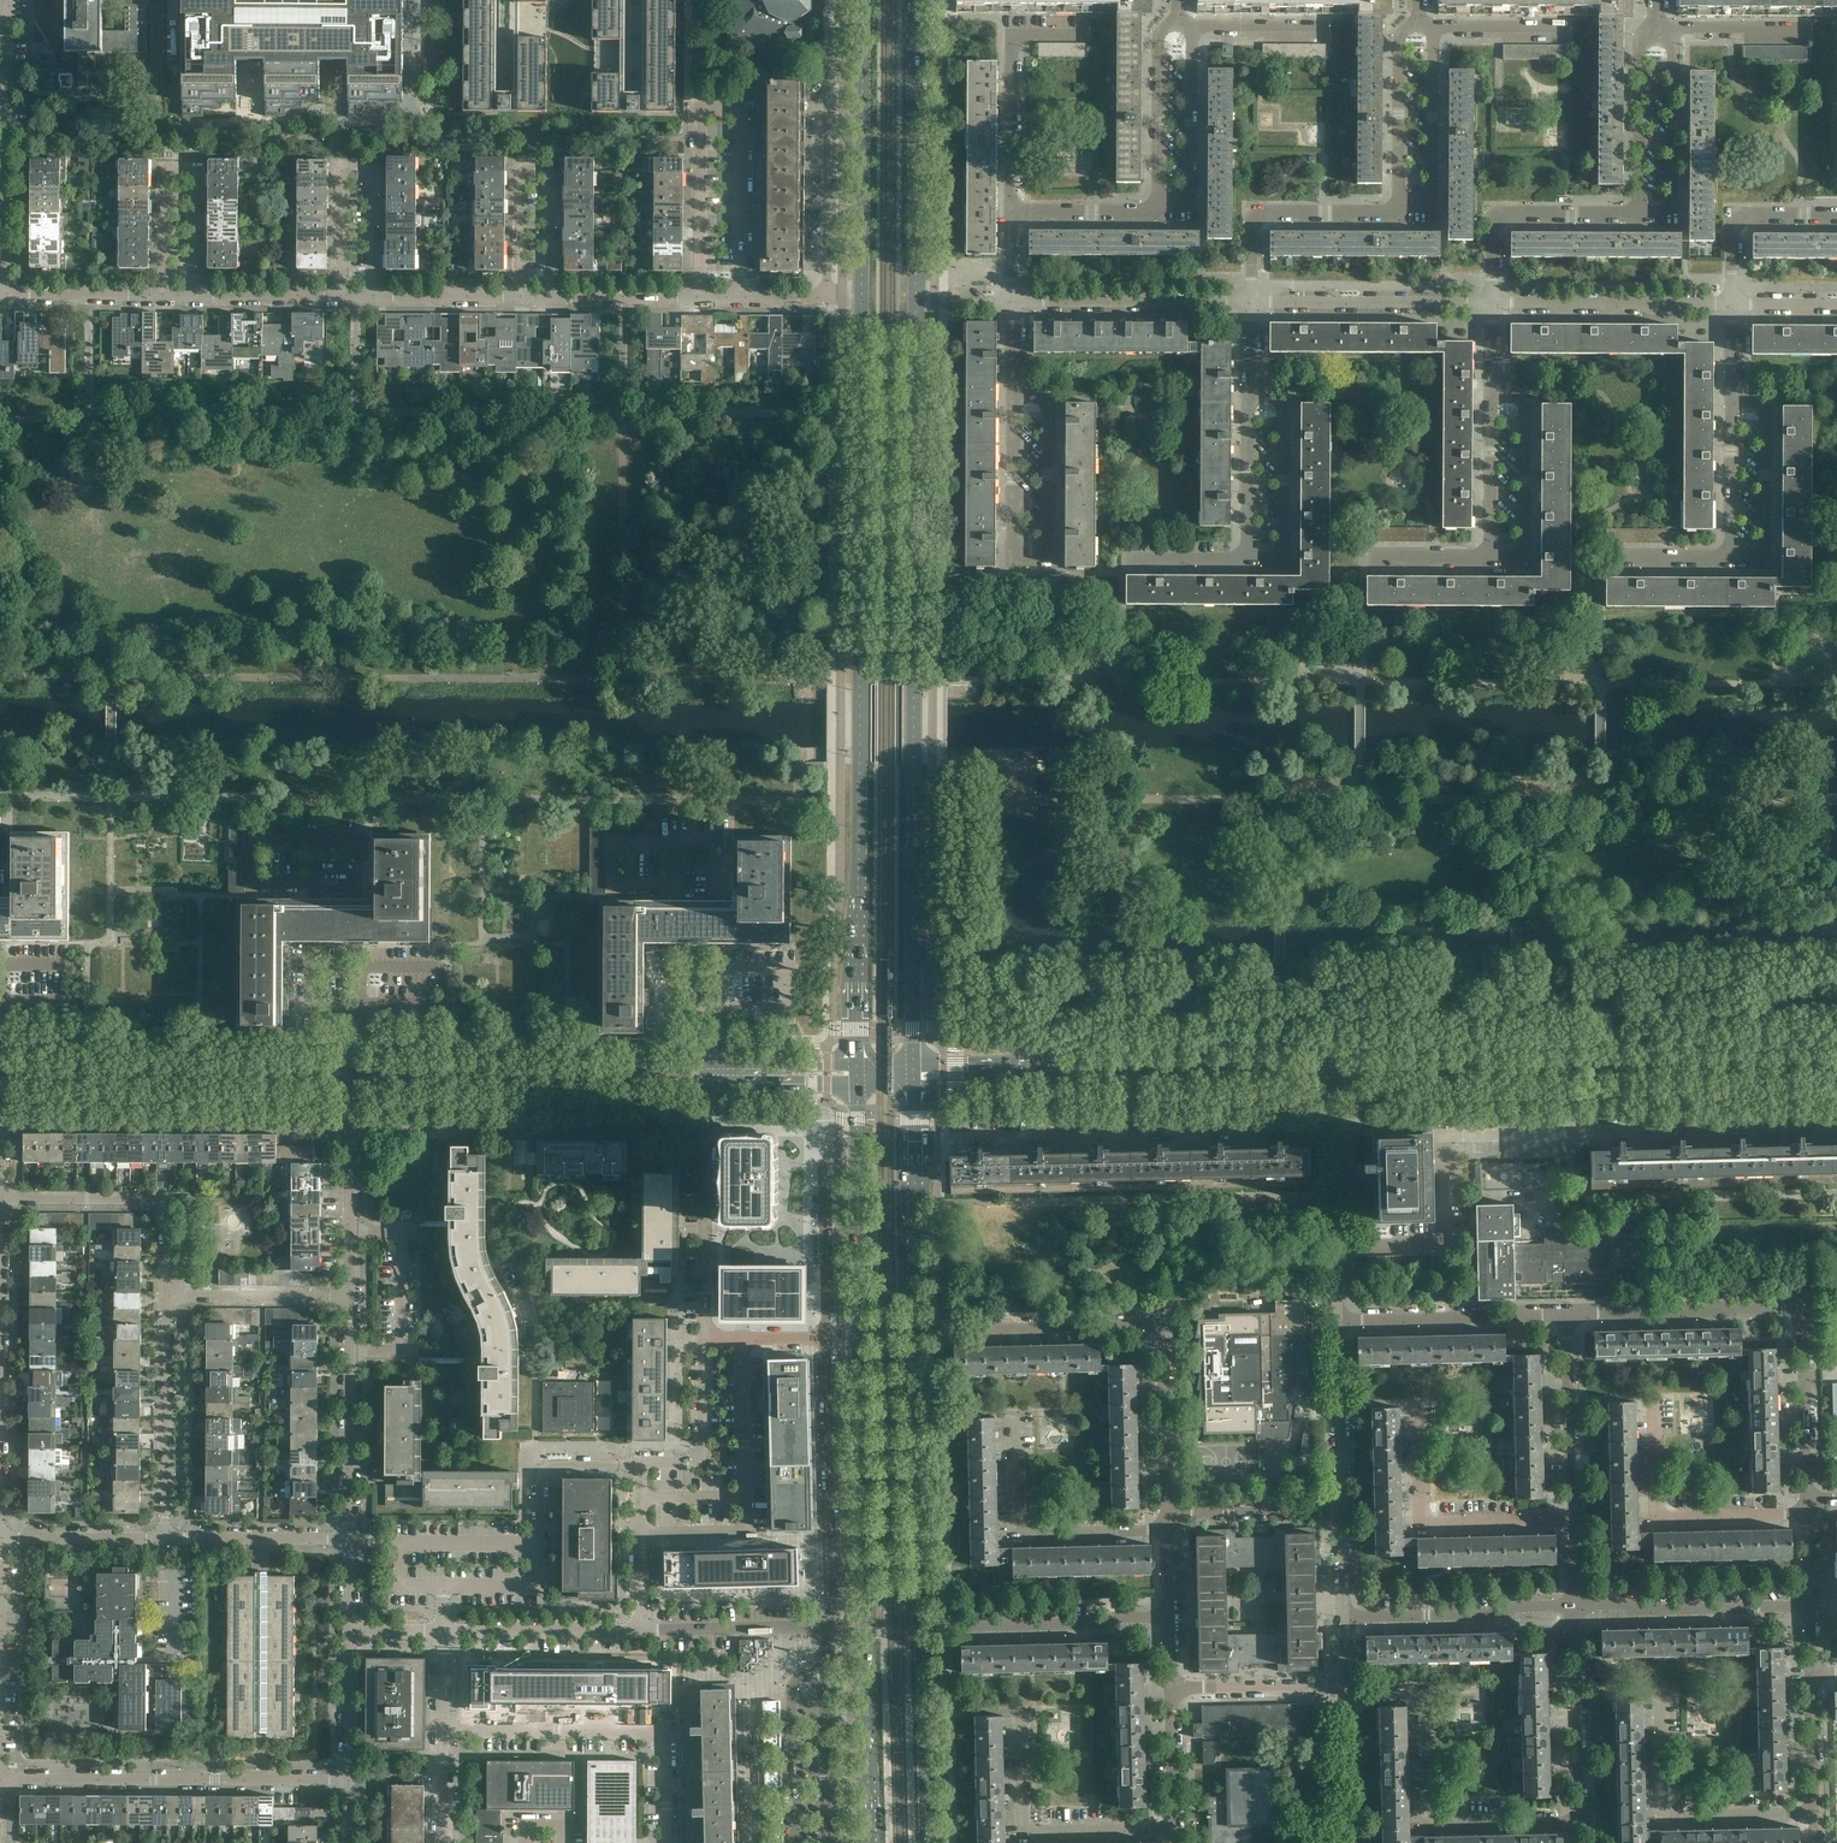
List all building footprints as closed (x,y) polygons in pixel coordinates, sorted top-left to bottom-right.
[(96,70),(96,52),(147,53),(147,37),(147,7),(147,0),(59,0),(59,41),(55,41),(55,51),(64,51),(64,49),(69,49),(69,52),(79,52),(79,70),(59,70),(58,97),(117,97),(118,70),(96,70)] [(182,116),(202,116),(202,109),(219,109),(219,102),(237,102),(237,62),(266,62),(266,116),(277,116),(281,116),(285,117),(285,109),(302,109),(302,102),(320,102),(320,62),(349,62),(349,117),(368,117),(368,110),(385,110),(385,103),(403,103),(403,0),(183,0),(182,116)] [(547,0),(465,0),(464,112),(547,112),(547,0)] [(593,74),(593,86),(593,112),(675,113),(676,0),(593,0),(593,74)] [(732,2),(732,11),(722,27),(732,40),(753,34),(785,34),(788,39),(795,40),(802,37),(802,29),(796,26),(796,21),(812,10),(812,8),(811,8),(811,6),(811,5),(812,3),(812,1),(812,0),(732,0),(732,2)] [(1118,0),(956,0),(956,13),(1117,13),(1118,0)] [(1152,0),(1118,0),(1117,13),(1141,13),(1152,13),(1152,0)] [(1358,0),(1197,0),(1197,13),(1358,14),(1358,0)] [(1392,0),(1358,0),(1358,14),(1382,14),(1392,14),(1392,0)] [(1599,0),(1438,0),(1438,15),(1598,15),(1599,15),(1599,0)] [(1633,0),(1599,0),(1599,15),(1623,15),(1633,15),(1633,0)] [(1678,16),(1836,17),(1836,0),(1678,0),(1678,16)] [(1141,183),(1141,13),(1117,13),(1117,183),(1141,183)] [(1382,14),(1358,14),(1358,36),(1357,184),(1381,184),(1382,14)] [(1622,185),(1623,20),(1623,15),(1599,15),(1598,15),(1598,185),(1622,185)] [(1047,57),(1047,43),(1038,43),(1038,57),(1047,57)] [(1055,58),(1055,43),(1047,43),(1047,57),(1055,58)] [(1063,58),(1063,43),(1055,43),(1055,58),(1063,58)] [(1071,58),(1071,43),(1063,43),(1063,58),(1071,58)] [(1079,58),(1079,43),(1071,43),(1071,58),(1079,58)] [(1088,58),(1088,45),(1088,43),(1079,43),(1079,58),(1088,58)] [(1271,58),(1271,44),(1262,44),(1262,58),(1271,58)] [(1279,58),(1279,44),(1271,44),(1271,58),(1279,58)] [(1288,59),(1288,44),(1279,44),(1279,58),(1288,59)] [(1296,59),(1296,44),(1288,44),(1288,59),(1296,59)] [(1304,59),(1304,44),(1296,44),(1296,59),(1304,59)] [(1312,59),(1312,44),(1304,44),(1304,59),(1312,59)] [(1320,59),(1320,44),(1312,44),(1312,59),(1320,59)] [(1329,59),(1329,49),(1329,44),(1320,44),(1320,59),(1329,59)] [(1233,57),(1233,45),(1223,45),(1223,57),(1233,57)] [(1512,59),(1512,45),(1503,45),(1503,59),(1512,59)] [(1520,60),(1520,45),(1512,45),(1512,59),(1520,60)] [(1528,60),(1528,45),(1520,45),(1520,60),(1528,60)] [(1536,60),(1536,45),(1528,45),(1528,60),(1536,60)] [(1544,60),(1544,45),(1536,45),(1536,60),(1544,60)] [(1553,60),(1553,45),(1544,45),(1544,60),(1553,60)] [(1561,60),(1561,45),(1553,45),(1553,60),(1561,60)] [(1569,60),(1570,45),(1561,45),(1561,60),(1569,60)] [(1753,60),(1753,46),(1744,46),(1744,60),(1753,60)] [(1761,61),(1761,46),(1753,46),(1753,60),(1761,61)] [(1769,61),(1769,46),(1761,46),(1761,61),(1769,61)] [(1777,61),(1777,46),(1769,46),(1769,61),(1777,61)] [(1785,61),(1785,46),(1777,46),(1777,61),(1785,61)] [(1793,61),(1793,46),(1785,46),(1785,61),(1793,61)] [(1801,61),(1801,46),(1793,46),(1793,61),(1801,61)] [(1810,61),(1810,46),(1801,46),(1801,61),(1810,61)] [(997,101),(997,79),(997,63),(968,62),(968,101),(997,101)] [(1232,239),(1232,133),(1233,70),(1208,69),(1208,73),(1209,73),(1208,239),(1232,239)] [(1472,240),(1473,135),(1473,71),(1449,71),(1448,240),(1472,240)] [(1713,241),(1713,156),(1714,72),(1690,72),(1689,241),(1713,241)] [(799,272),(799,82),(771,81),(771,92),(762,92),(761,271),(799,272)] [(996,140),(997,117),(997,101),(968,101),(968,140),(996,140)] [(996,178),(996,156),(996,140),(968,140),(967,178),(996,178)] [(61,153),(61,143),(49,143),(49,153),(61,153)] [(61,173),(61,159),(61,153),(49,153),(49,159),(32,159),(32,173),(61,173)] [(417,172),(417,157),(388,157),(388,171),(417,172)] [(505,172),(506,158),(477,157),(477,172),(505,172)] [(594,172),(595,158),(566,158),(566,172),(594,172)] [(683,173),(684,159),(655,158),(655,173),(683,173)] [(150,174),(150,160),(121,159),(121,173),(150,174)] [(239,174),(239,160),(210,160),(210,174),(239,174)] [(327,175),(328,160),(299,160),(299,174),(327,175)] [(417,186),(417,172),(388,171),(388,185),(417,186)] [(505,186),(505,172),(477,172),(476,186),(505,186)] [(594,186),(594,172),(566,172),(565,186),(594,186)] [(60,186),(61,173),(32,173),(32,186),(60,186)] [(149,187),(150,174),(121,173),(121,187),(149,187)] [(683,187),(683,173),(655,173),(655,187),(683,187)] [(238,188),(239,174),(210,174),(210,187),(238,188)] [(327,188),(327,175),(299,174),(299,188),(327,188)] [(996,216),(996,194),(996,178),(967,178),(967,216),(996,216)] [(416,200),(417,186),(388,185),(388,199),(416,200)] [(60,200),(60,186),(32,186),(32,200),(60,200)] [(505,200),(505,186),(476,186),(476,200),(505,200)] [(594,200),(594,186),(565,186),(565,200),(594,200)] [(149,201),(149,187),(121,187),(121,200),(149,201)] [(238,201),(238,188),(210,187),(210,201),(238,201)] [(683,201),(683,187),(655,187),(655,201),(683,201)] [(327,202),(327,188),(299,188),(299,201),(327,202)] [(416,214),(416,200),(388,199),(387,213),(416,214)] [(60,213),(60,200),(32,200),(32,213),(60,213)] [(149,214),(149,201),(121,200),(121,214),(149,214)] [(505,214),(505,200),(476,200),(476,214),(505,214)] [(594,214),(594,200),(565,200),(565,214),(594,214)] [(238,214),(238,201),(210,201),(209,214),(238,214)] [(327,215),(327,202),(299,201),(298,215),(327,215)] [(683,215),(683,201),(655,201),(654,215),(683,215)] [(60,227),(60,213),(32,213),(31,227),(60,227)] [(416,227),(416,214),(387,213),(387,227),(416,227)] [(149,228),(149,214),(121,214),(120,227),(149,228)] [(238,228),(238,214),(209,214),(209,228),(238,228)] [(505,228),(505,214),(476,214),(476,228),(505,228)] [(594,228),(594,214),(565,214),(565,228),(594,228)] [(327,229),(327,215),(298,215),(298,228),(327,229)] [(683,229),(683,215),(654,215),(654,229),(683,229)] [(996,255),(996,232),(996,216),(967,216),(967,255),(996,255)] [(60,240),(60,227),(31,227),(31,240),(60,240)] [(149,241),(149,228),(120,227),(120,241),(149,241)] [(416,241),(416,227),(387,227),(387,241),(416,241)] [(238,241),(238,228),(209,228),(209,241),(238,241)] [(327,242),(327,229),(298,228),(298,242),(327,242)] [(505,242),(505,228),(476,228),(476,241),(505,242)] [(594,242),(594,228),(565,228),(565,242),(594,242)] [(683,243),(683,229),(654,229),(654,242),(683,243)] [(1199,256),(1199,232),(1030,231),(1030,255),(1199,256)] [(1440,257),(1440,233),(1270,232),(1270,256),(1440,257)] [(1680,258),(1681,234),(1511,233),(1511,257),(1680,258)] [(1753,234),(1753,258),(1836,259),(1836,235),(1753,234)] [(60,254),(60,240),(31,240),(31,254),(60,254)] [(149,254),(149,241),(120,241),(120,254),(149,254)] [(238,255),(238,241),(209,241),(209,255),(238,255)] [(416,255),(416,241),(387,241),(387,255),(416,255)] [(505,256),(505,242),(476,241),(476,255),(505,256)] [(327,255),(327,242),(298,242),(298,255),(327,255)] [(594,256),(594,242),(565,242),(565,256),(594,256)] [(683,257),(683,243),(654,242),(654,256),(683,257)] [(60,268),(60,254),(31,254),(31,268),(60,268)] [(149,268),(149,254),(120,254),(120,268),(149,268)] [(238,269),(238,255),(209,255),(209,269),(238,269)] [(327,269),(327,255),(298,255),(298,269),(327,269)] [(416,270),(416,255),(387,255),(387,270),(416,270)] [(505,270),(505,256),(476,255),(476,270),(505,270)] [(594,271),(594,256),(565,256),(565,270),(594,271)] [(683,271),(683,257),(654,256),(654,271),(683,271)] [(970,275),(985,275),(985,261),(970,261),(970,275)] [(952,262),(952,275),(966,275),(966,262),(952,262)] [(66,373),(66,329),(25,329),(25,312),(15,312),(15,341),(15,351),(39,351),(39,344),(51,344),(51,373),(66,373)] [(143,345),(144,312),(132,312),(132,315),(124,314),(124,318),(114,318),(114,356),(129,356),(129,345),(143,345)] [(174,372),(174,349),(174,344),(173,344),(164,344),(164,343),(157,343),(157,313),(144,312),(143,345),(143,372),(174,372)] [(203,346),(203,338),(203,317),(196,317),(196,315),(182,315),(182,313),(173,313),(173,344),(174,344),(174,349),(184,349),(184,346),(193,346),(193,347),(196,347),(196,346),(202,346),(203,346)] [(263,353),(263,325),(263,313),(255,313),(255,316),(243,316),(243,315),(234,315),(234,343),(245,343),(245,353),(263,353)] [(272,365),(272,377),(284,377),(284,380),(293,380),(293,353),(293,313),(280,313),(280,325),(263,325),(263,353),(263,356),(279,356),(279,365),(272,365)] [(323,355),(324,315),(313,315),(313,316),(300,316),(300,313),(293,313),(293,353),(302,353),(302,355),(305,355),(323,355)] [(394,342),(394,330),(405,330),(406,314),(386,314),(386,326),(377,326),(377,342),(377,358),(385,358),(385,364),(405,364),(405,342),(394,342)] [(425,364),(425,363),(433,363),(433,341),(425,341),(426,314),(406,314),(405,330),(405,342),(405,364),(425,364)] [(461,314),(460,318),(461,364),(488,365),(488,339),(481,339),(481,314),(461,314)] [(536,341),(536,314),(516,314),(516,319),(516,365),(544,365),(544,341),(536,341)] [(571,319),(571,369),(591,370),(591,359),(599,359),(599,348),(599,327),(591,327),(591,315),(571,314),(571,319)] [(234,368),(234,343),(234,315),(220,315),(220,331),(221,331),(221,336),(208,336),(208,338),(203,338),(203,346),(202,346),(202,368),(234,368)] [(715,347),(715,333),(715,315),(696,315),(696,317),(681,317),(681,333),(661,333),(662,315),(648,315),(648,382),(661,382),(661,348),(681,348),(681,334),(706,334),(706,354),(681,354),(681,370),(701,370),(701,382),(715,382),(715,347)] [(749,383),(749,349),(749,333),(749,315),(740,315),(740,333),(715,333),(715,347),(735,347),(735,383),(749,383)] [(782,383),(782,357),(782,333),(783,315),(769,315),(769,333),(749,333),(749,349),(769,349),(769,383),(782,383)] [(816,362),(816,316),(803,315),(803,334),(782,333),(782,357),(803,357),(803,361),(816,362)] [(441,363),(441,369),(461,369),(461,364),(460,318),(441,318),(441,341),(433,341),(433,363),(441,363)] [(15,341),(2,341),(2,319),(0,319),(0,379),(15,379),(15,351),(15,341)] [(496,365),(496,369),(516,369),(516,365),(516,319),(496,319),(496,339),(488,339),(488,365),(496,365)] [(571,319),(552,319),(551,341),(544,341),(544,365),(551,365),(551,369),(571,369),(571,319)] [(996,383),(997,322),(967,322),(966,383),(996,383)] [(1116,353),(1116,323),(1034,323),(1034,353),(1116,353)] [(1231,404),(1231,343),(1188,342),(1188,323),(1116,323),(1116,353),(1201,353),(1201,404),(1231,404)] [(1436,342),(1436,324),(1270,324),(1270,352),(1443,353),(1442,528),(1471,528),(1472,387),(1472,342),(1436,342)] [(1683,530),(1712,530),(1712,343),(1676,343),(1677,326),(1510,325),(1510,354),(1684,354),(1683,530)] [(1751,326),(1751,355),(1836,355),(1836,326),(1751,326)] [(996,444),(996,383),(966,383),(966,444),(996,444)] [(1096,446),(1096,403),(1066,403),(1066,446),(1096,446)] [(1329,590),(1330,404),(1301,404),(1300,576),(1126,576),(1126,604),(1293,605),(1293,594),(1294,594),(1294,590),(1329,590)] [(1231,465),(1231,404),(1201,404),(1201,465),(1231,465)] [(1569,591),(1570,405),(1541,404),(1541,424),(1541,577),(1367,577),(1367,605),(1503,606),(1533,606),(1533,595),(1535,595),(1535,591),(1569,591)] [(1810,587),(1811,407),(1782,407),(1781,579),(1606,578),(1605,607),(1773,607),(1774,591),(1774,587),(1810,587)] [(996,505),(996,444),(966,444),(966,505),(996,505)] [(1096,507),(1096,459),(1096,446),(1066,446),(1066,507),(1096,507)] [(1230,526),(1231,465),(1201,465),(1200,526),(1230,526)] [(996,567),(996,505),(966,505),(966,567),(977,567),(977,569),(984,569),(984,567),(996,567)] [(1095,567),(1096,520),(1096,507),(1066,507),(1065,567),(1077,567),(1077,569),(1084,569),(1084,567),(1095,567)] [(246,833),(246,818),(229,818),(229,839),(245,839),(245,833),(246,833)] [(297,833),(297,824),(289,824),(289,818),(282,818),(282,833),(297,833)] [(606,835),(606,819),(590,819),(590,841),(606,841),(606,835)] [(658,835),(658,826),(650,826),(650,820),(643,820),(642,835),(658,835)] [(69,832),(13,832),(12,898),(0,897),(0,941),(69,940),(69,924),(69,832)] [(430,942),(430,834),(375,834),(373,834),(373,899),(239,899),(238,1022),(238,1031),(283,1031),(283,942),(430,942)] [(791,944),(791,836),(734,835),(734,901),(600,900),(599,1018),(599,1033),(644,1033),(644,1017),(645,1017),(645,989),(644,989),(644,943),(791,944)] [(245,893),(245,885),(229,885),(229,893),(245,893)] [(605,895),(605,887),(590,887),(590,895),(605,895)] [(979,963),(980,945),(972,945),(971,963),(979,963)] [(38,1162),(38,1133),(24,1133),(24,1162),(38,1162)] [(51,1162),(51,1133),(38,1133),(38,1162),(51,1162)] [(64,1162),(64,1159),(65,1133),(51,1133),(51,1162),(64,1162)] [(78,1159),(78,1133),(65,1133),(64,1159),(78,1159)] [(91,1162),(91,1159),(91,1133),(78,1133),(78,1159),(78,1162),(91,1162)] [(104,1159),(104,1133),(91,1133),(91,1159),(104,1159)] [(117,1162),(117,1160),(117,1133),(104,1133),(104,1159),(104,1162),(117,1162)] [(130,1160),(131,1134),(117,1133),(117,1160),(130,1160)] [(144,1162),(144,1134),(131,1134),(130,1160),(130,1162),(144,1162)] [(157,1162),(157,1134),(144,1134),(144,1162),(157,1162)] [(170,1162),(170,1134),(157,1134),(157,1162),(170,1162)] [(183,1160),(184,1134),(170,1134),(170,1162),(183,1163),(183,1160)] [(197,1160),(197,1134),(184,1134),(183,1160),(197,1160)] [(210,1160),(210,1134),(197,1134),(197,1160),(210,1160)] [(223,1163),(223,1134),(210,1134),(210,1160),(210,1163),(223,1163)] [(236,1163),(236,1160),(237,1134),(223,1134),(223,1163),(236,1163)] [(250,1160),(250,1134),(237,1134),(236,1160),(250,1160)] [(263,1160),(263,1137),(263,1134),(250,1134),(250,1160),(263,1160)] [(277,1163),(277,1146),(277,1134),(263,1134),(263,1137),(263,1160),(263,1163),(277,1163)] [(1434,1222),(1432,1134),(1373,1135),(1373,1164),(1364,1164),(1364,1172),(1371,1172),(1371,1182),(1378,1182),(1378,1183),(1374,1183),(1375,1224),(1434,1222)] [(1830,1184),(1829,1145),(1803,1146),(1803,1143),(1801,1143),(1801,1137),(1797,1137),(1797,1143),(1796,1143),(1796,1146),(1770,1147),(1771,1185),(1830,1184)] [(1771,1185),(1770,1147),(1744,1147),(1743,1144),(1742,1144),(1742,1138),(1738,1138),(1738,1145),(1736,1145),(1736,1147),(1710,1148),(1711,1187),(1771,1185)] [(528,1152),(528,1140),(514,1140),(514,1165),(538,1165),(538,1152),(528,1152)] [(538,1152),(538,1144),(538,1141),(538,1140),(528,1140),(528,1152),(538,1152)] [(1711,1187),(1710,1148),(1684,1149),(1683,1146),(1682,1146),(1682,1140),(1678,1140),(1678,1146),(1676,1146),(1676,1149),(1650,1150),(1651,1188),(1711,1187)] [(626,1174),(626,1141),(538,1141),(538,1144),(538,1152),(538,1165),(537,1174),(626,1174)] [(1310,1186),(1309,1151),(1309,1147),(1283,1148),(1283,1145),(1281,1145),(1281,1141),(1277,1141),(1277,1145),(1275,1145),(1275,1148),(1249,1149),(1250,1187),(1310,1186)] [(1651,1188),(1650,1150),(1624,1150),(1624,1147),(1623,1147),(1622,1141),(1618,1141),(1618,1147),(1617,1147),(1617,1150),(1590,1151),(1591,1190),(1651,1188)] [(1250,1187),(1249,1149),(1223,1149),(1223,1146),(1222,1146),(1222,1142),(1217,1142),(1217,1147),(1216,1147),(1216,1150),(1190,1150),(1191,1188),(1250,1187)] [(771,1146),(727,1144),(726,1227),(771,1228),(771,1146)] [(1191,1188),(1190,1150),(1163,1151),(1163,1148),(1162,1148),(1162,1144),(1157,1144),(1157,1148),(1156,1148),(1156,1151),(1130,1152),(1131,1190),(1191,1188)] [(1131,1190),(1130,1152),(1104,1152),(1104,1149),(1102,1149),(1102,1145),(1098,1145),(1098,1150),(1096,1150),(1097,1152),(1070,1153),(1071,1191),(1131,1190)] [(314,1163),(314,1146),(291,1146),(291,1163),(292,1163),(314,1163)] [(512,1309),(504,1291),(496,1277),(490,1264),(487,1250),(486,1236),(486,1156),(470,1156),(470,1146),(452,1146),(452,1160),(449,1160),(449,1168),(452,1168),(452,1181),(449,1181),(448,1197),(452,1197),(452,1205),(447,1205),(447,1213),(448,1213),(448,1219),(452,1219),(452,1221),(452,1226),(452,1228),(448,1228),(448,1236),(449,1246),(453,1245),(454,1256),(456,1266),(453,1267),(455,1276),(459,1285),(462,1283),(467,1293),(477,1313),(469,1317),(472,1324),(475,1336),(476,1348),(484,1348),(485,1347),(485,1358),(485,1363),(485,1365),(481,1365),(481,1371),(480,1371),(480,1379),(485,1379),(485,1387),(481,1387),(481,1403),(485,1403),(485,1416),(481,1416),(481,1424),(485,1424),(485,1438),(502,1438),(502,1429),(519,1429),(519,1348),(526,1348),(524,1328),(517,1329),(512,1309)] [(1071,1191),(1070,1153),(1044,1154),(1044,1151),(1042,1151),(1042,1147),(1038,1147),(1038,1151),(1036,1151),(1037,1154),(1010,1154),(1011,1193),(1071,1191)] [(1011,1193),(1010,1154),(984,1155),(984,1152),(983,1152),(983,1148),(978,1148),(978,1152),(977,1152),(977,1155),(950,1156),(951,1194),(1011,1193)] [(321,1177),(321,1163),(314,1163),(292,1163),(292,1177),(321,1177)] [(668,1297),(668,1283),(672,1283),(672,1274),(678,1274),(679,1216),(679,1167),(662,1167),(662,1174),(645,1174),(645,1259),(547,1259),(546,1276),(554,1276),(553,1292),(639,1293),(639,1274),(646,1274),(646,1273),(660,1273),(660,1282),(645,1282),(645,1297),(668,1297)] [(321,1190),(321,1177),(292,1177),(292,1190),(295,1190),(321,1190)] [(321,1203),(321,1190),(295,1190),(295,1203),(321,1203)] [(321,1217),(321,1203),(295,1203),(295,1217),(321,1217)] [(1613,1242),(1613,1230),(1594,1230),(1594,1243),(1564,1244),(1564,1231),(1544,1231),(1544,1244),(1514,1245),(1514,1237),(1519,1237),(1520,1237),(1520,1235),(1519,1214),(1513,1214),(1513,1204),(1475,1205),(1477,1258),(1477,1294),(1478,1300),(1485,1300),(1515,1300),(1515,1285),(1515,1270),(1545,1269),(1545,1282),(1545,1284),(1546,1284),(1546,1282),(1564,1282),(1564,1284),(1565,1284),(1565,1281),(1564,1269),(1594,1268),(1595,1281),(1614,1280),(1614,1268),(1643,1267),(1642,1242),(1613,1242)] [(321,1230),(321,1218),(321,1217),(295,1217),(295,1230),(321,1230)] [(56,1243),(56,1229),(54,1229),(47,1229),(39,1229),(32,1229),(32,1245),(71,1245),(71,1241),(63,1241),(62,1243),(56,1243)] [(140,1246),(140,1230),(133,1230),(126,1229),(119,1229),(117,1229),(117,1230),(116,1243),(111,1243),(110,1241),(102,1241),(102,1246),(140,1246)] [(321,1243),(321,1230),(295,1230),(295,1243),(321,1243)] [(321,1256),(321,1243),(295,1243),(292,1243),(292,1256),(321,1256)] [(56,1261),(56,1248),(62,1248),(63,1250),(71,1250),(71,1245),(32,1245),(32,1261),(56,1261)] [(140,1261),(140,1246),(102,1246),(102,1250),(110,1251),(110,1252),(116,1252),(116,1261),(140,1261)] [(321,1270),(321,1256),(292,1256),(292,1270),(295,1270),(302,1270),(310,1270),(321,1270)] [(56,1274),(56,1261),(32,1261),(32,1277),(70,1277),(70,1272),(63,1272),(62,1274),(56,1274)] [(140,1277),(140,1261),(116,1261),(116,1271),(110,1271),(110,1272),(102,1272),(102,1277),(140,1277)] [(805,1268),(719,1268),(721,1325),(742,1326),(804,1325),(805,1268)] [(1595,1283),(1595,1281),(1594,1268),(1564,1269),(1565,1281),(1565,1284),(1595,1283)] [(1545,1284),(1545,1282),(1545,1269),(1515,1270),(1515,1285),(1545,1284)] [(56,1292),(56,1279),(62,1279),(63,1282),(70,1282),(70,1277),(32,1277),(32,1292),(56,1292)] [(140,1293),(140,1277),(102,1277),(102,1282),(110,1282),(110,1283),(116,1283),(116,1293),(140,1293)] [(524,1283),(512,1289),(516,1299),(528,1294),(524,1283)] [(56,1305),(56,1292),(32,1292),(32,1308),(70,1308),(70,1303),(63,1303),(61,1305),(56,1305)] [(140,1308),(140,1293),(116,1293),(116,1306),(111,1306),(109,1303),(102,1303),(102,1308),(140,1308)] [(56,1324),(56,1311),(61,1311),(63,1313),(70,1313),(70,1308),(32,1308),(32,1323),(56,1324)] [(140,1324),(140,1308),(102,1308),(102,1313),(109,1313),(111,1311),(116,1311),(116,1324),(140,1324)] [(667,1318),(634,1318),(633,1385),(633,1440),(667,1440),(667,1318)] [(56,1337),(56,1324),(32,1323),(32,1339),(70,1339),(70,1334),(62,1334),(61,1337),(56,1337)] [(140,1340),(140,1324),(116,1324),(116,1337),(110,1337),(109,1335),(102,1335),(102,1339),(140,1340)] [(233,1337),(233,1324),(230,1324),(223,1324),(216,1324),(209,1324),(209,1340),(247,1340),(247,1335),(239,1335),(238,1337),(233,1337)] [(317,1340),(317,1324),(310,1324),(302,1324),(295,1324),(293,1324),(293,1337),(287,1337),(286,1335),(278,1335),(278,1340),(317,1340)] [(1717,1356),(1717,1328),(1676,1329),(1677,1357),(1717,1356)] [(1741,1355),(1740,1328),(1717,1328),(1717,1356),(1741,1355)] [(1677,1357),(1676,1329),(1635,1330),(1636,1358),(1677,1357)] [(1636,1358),(1635,1330),(1593,1331),(1594,1359),(1636,1358)] [(1259,1348),(1259,1333),(1231,1333),(1232,1348),(1259,1348)] [(1299,1387),(1298,1385),(1298,1370),(1301,1370),(1301,1371),(1302,1371),(1301,1352),(1304,1352),(1304,1353),(1305,1353),(1304,1334),(1271,1335),(1271,1359),(1261,1359),(1261,1352),(1231,1353),(1231,1361),(1222,1361),(1222,1355),(1224,1355),(1223,1336),(1199,1337),(1196,1355),(1197,1355),(1197,1354),(1199,1355),(1196,1372),(1197,1372),(1200,1372),(1197,1390),(1198,1390),(1198,1389),(1200,1389),(1196,1411),(1203,1411),(1204,1434),(1256,1433),(1256,1440),(1288,1439),(1292,1421),(1289,1421),(1288,1388),(1299,1387)] [(1482,1362),(1481,1334),(1440,1335),(1441,1363),(1482,1362)] [(1505,1361),(1505,1338),(1504,1334),(1481,1334),(1482,1362),(1505,1361)] [(1441,1363),(1440,1335),(1399,1336),(1400,1364),(1441,1363)] [(1400,1364),(1399,1336),(1358,1337),(1359,1365),(1400,1364)] [(56,1355),(56,1345),(62,1345),(62,1344),(70,1344),(70,1339),(32,1339),(32,1355),(56,1355)] [(140,1355),(140,1340),(102,1339),(102,1344),(109,1344),(110,1342),(116,1342),(116,1355),(140,1355)] [(233,1355),(233,1342),(238,1343),(239,1345),(247,1345),(247,1340),(209,1340),(208,1355),(233,1355)] [(317,1356),(317,1340),(278,1340),(278,1345),(286,1345),(287,1343),(293,1343),(293,1356),(317,1356)] [(1101,1371),(1101,1356),(1100,1343),(1077,1344),(1078,1372),(1101,1371)] [(1078,1372),(1077,1344),(1036,1345),(1037,1373),(1078,1372)] [(1037,1373),(1036,1345),(995,1346),(996,1374),(1037,1373)] [(996,1374),(995,1346),(954,1347),(954,1375),(996,1374)] [(1776,1364),(1776,1348),(1748,1349),(1748,1369),(1776,1369),(1776,1368),(1778,1368),(1778,1364),(1776,1364)] [(1540,1370),(1540,1357),(1540,1354),(1512,1355),(1513,1375),(1540,1375),(1540,1374),(1543,1374),(1543,1369),(1540,1370)] [(56,1368),(56,1355),(32,1355),(32,1370),(70,1371),(70,1366),(62,1366),(61,1368),(56,1368)] [(140,1371),(140,1355),(116,1355),(116,1368),(110,1368),(109,1366),(101,1366),(101,1371),(140,1371)] [(233,1365),(233,1356),(208,1355),(208,1371),(254,1371),(254,1365),(244,1365),(244,1366),(240,1366),(240,1365),(233,1365)] [(597,1355),(566,1355),(566,1367),(597,1367),(597,1355)] [(317,1371),(317,1356),(293,1356),(293,1365),(286,1365),(286,1366),(278,1366),(278,1371),(317,1371)] [(811,1528),(807,1359),(769,1360),(770,1393),(769,1393),(769,1395),(770,1394),(768,1402),(765,1401),(765,1411),(770,1411),(773,1529),(811,1528)] [(1136,1379),(1136,1368),(1136,1364),(1108,1364),(1109,1385),(1136,1385),(1136,1384),(1139,1384),(1139,1379),(1136,1379)] [(1777,1410),(1776,1386),(1776,1369),(1748,1369),(1749,1410),(1777,1410)] [(55,1386),(56,1373),(61,1373),(62,1375),(70,1375),(70,1371),(32,1370),(31,1386),(55,1386)] [(140,1387),(140,1371),(101,1371),(101,1376),(109,1376),(110,1373),(116,1373),(116,1386),(140,1387)] [(208,1387),(232,1387),(232,1378),(240,1378),(240,1376),(244,1376),(244,1377),(254,1377),(254,1371),(208,1371),(208,1387)] [(317,1387),(317,1371),(278,1371),(278,1376),(286,1376),(287,1374),(293,1374),(293,1387),(317,1387)] [(1541,1415),(1541,1392),(1540,1375),(1513,1375),(1514,1416),(1541,1415)] [(501,1509),(502,1505),(511,1505),(511,1489),(518,1489),(518,1472),(421,1471),(421,1380),(404,1380),(404,1387),(388,1387),(388,1397),(384,1397),(384,1412),(388,1412),(387,1430),(384,1430),(384,1446),(387,1446),(387,1464),(383,1464),(383,1472),(387,1472),(387,1473),(398,1473),(398,1484),(386,1484),(386,1507),(422,1507),(422,1504),(426,1504),(426,1505),(426,1509),(434,1509),(434,1505),(452,1505),(452,1509),(468,1509),(468,1505),(486,1505),(486,1509),(501,1509)] [(594,1433),(594,1398),(594,1382),(543,1382),(543,1432),(563,1433),(563,1432),(561,1432),(561,1429),(571,1429),(576,1429),(576,1432),(574,1432),(574,1433),(594,1433)] [(1137,1426),(1137,1402),(1136,1385),(1109,1385),(1110,1426),(1137,1426)] [(55,1399),(55,1386),(31,1386),(31,1402),(70,1402),(82,1402),(82,1397),(62,1397),(61,1399),(55,1399)] [(140,1402),(140,1387),(116,1386),(116,1396),(109,1396),(109,1397),(91,1397),(91,1402),(101,1402),(140,1402)] [(232,1400),(232,1387),(208,1387),(208,1402),(247,1402),(247,1398),(239,1398),(238,1400),(232,1400)] [(317,1403),(317,1387),(293,1387),(292,1400),(287,1400),(286,1398),(278,1398),(278,1402),(317,1403)] [(1635,1417),(1635,1411),(1635,1401),(1607,1402),(1608,1422),(1635,1422),(1635,1421),(1638,1421),(1638,1417),(1635,1417)] [(55,1417),(55,1404),(61,1404),(62,1407),(70,1407),(70,1402),(31,1402),(31,1417),(55,1417)] [(140,1418),(140,1402),(101,1402),(101,1407),(109,1407),(110,1405),(116,1405),(116,1418),(140,1418)] [(232,1418),(232,1409),(250,1409),(250,1403),(247,1402),(208,1402),(208,1418),(232,1418)] [(316,1418),(317,1403),(278,1402),(278,1407),(286,1407),(286,1409),(292,1409),(292,1418),(316,1418)] [(1400,1423),(1399,1417),(1399,1407),(1372,1408),(1372,1428),(1400,1428),(1400,1427),(1402,1427),(1402,1422),(1400,1423)] [(1778,1450),(1777,1427),(1777,1410),(1749,1410),(1750,1451),(1778,1450)] [(1542,1456),(1542,1433),(1541,1415),(1514,1416),(1515,1457),(1542,1456)] [(55,1427),(55,1417),(31,1417),(31,1433),(70,1433),(76,1433),(76,1428),(62,1428),(62,1427),(55,1427)] [(995,1432),(995,1427),(995,1417),(967,1417),(968,1438),(996,1437),(998,1437),(998,1432),(995,1432)] [(140,1434),(140,1418),(116,1418),(116,1427),(109,1427),(109,1429),(101,1429),(101,1433),(140,1434)] [(232,1431),(232,1418),(208,1418),(208,1434),(238,1434),(247,1434),(247,1429),(239,1429),(238,1431),(232,1431)] [(316,1434),(316,1418),(292,1418),(292,1431),(287,1431),(286,1429),(278,1429),(278,1434),(316,1434)] [(1311,1454),(1310,1420),(1305,1420),(1299,1454),(1311,1454)] [(1636,1463),(1636,1439),(1635,1422),(1608,1422),(1609,1463),(1636,1463)] [(1138,1466),(1138,1443),(1137,1426),(1110,1426),(1111,1467),(1138,1466)] [(1401,1468),(1400,1445),(1400,1428),(1372,1428),(1373,1469),(1401,1468)] [(55,1449),(55,1439),(62,1439),(62,1438),(70,1438),(70,1433),(31,1433),(31,1449),(55,1449)] [(139,1449),(140,1434),(101,1433),(101,1438),(109,1438),(110,1436),(115,1436),(115,1449),(139,1449)] [(208,1449),(232,1449),(238,1449),(238,1434),(208,1434),(208,1449)] [(316,1450),(316,1434),(278,1434),(278,1441),(285,1441),(285,1440),(292,1440),(292,1449),(316,1450)] [(997,1478),(996,1455),(996,1437),(968,1438),(969,1479),(997,1478)] [(55,1462),(55,1449),(31,1449),(31,1464),(70,1464),(70,1460),(62,1460),(61,1462),(55,1462)] [(139,1465),(139,1449),(115,1449),(115,1458),(109,1458),(109,1460),(101,1460),(101,1465),(139,1465)] [(232,1459),(232,1449),(208,1449),(208,1465),(247,1465),(247,1459),(232,1459)] [(316,1465),(316,1450),(292,1449),(292,1462),(287,1462),(286,1460),(278,1460),(278,1465),(316,1465)] [(1779,1492),(1778,1468),(1778,1450),(1750,1451),(1751,1493),(1779,1492)] [(1543,1498),(1543,1474),(1542,1456),(1515,1457),(1516,1499),(1543,1498)] [(1637,1504),(1637,1480),(1636,1463),(1609,1463),(1610,1504),(1637,1504)] [(55,1480),(55,1470),(62,1470),(62,1469),(70,1469),(70,1464),(31,1464),(31,1480),(55,1480)] [(139,1480),(139,1465),(101,1465),(101,1469),(109,1469),(110,1467),(115,1467),(115,1480),(139,1480)] [(232,1481),(232,1468),(238,1468),(239,1470),(247,1470),(247,1465),(208,1465),(208,1481),(232,1481)] [(316,1481),(316,1465),(278,1465),(278,1470),(285,1470),(287,1468),(292,1468),(292,1481),(316,1481)] [(1139,1508),(1139,1484),(1138,1466),(1111,1467),(1112,1508),(1139,1508)] [(1402,1509),(1401,1486),(1401,1468),(1373,1469),(1374,1510),(1402,1509)] [(612,1573),(612,1487),(612,1478),(564,1478),(563,1590),(579,1590),(579,1599),(584,1599),(618,1599),(618,1573),(612,1573)] [(998,1519),(997,1496),(997,1478),(969,1479),(970,1520),(998,1519)] [(55,1493),(55,1480),(31,1480),(31,1495),(79,1496),(79,1491),(62,1491),(60,1493),(55,1493)] [(139,1496),(139,1480),(115,1480),(115,1493),(110,1493),(108,1491),(96,1491),(96,1496),(139,1496)] [(232,1490),(232,1481),(208,1481),(208,1496),(246,1496),(253,1496),(253,1492),(239,1491),(239,1490),(232,1490)] [(316,1496),(316,1481),(292,1481),(292,1494),(287,1494),(285,1492),(278,1492),(278,1496),(316,1496)] [(55,1512),(55,1502),(62,1502),(62,1500),(79,1501),(79,1496),(31,1495),(31,1512),(55,1512)] [(139,1512),(139,1496),(96,1496),(95,1501),(108,1501),(108,1502),(115,1502),(115,1512),(139,1512)] [(232,1512),(232,1499),(237,1499),(239,1501),(246,1501),(246,1496),(208,1496),(208,1512),(232,1512)] [(316,1513),(316,1496),(278,1496),(278,1501),(285,1501),(285,1502),(292,1502),(292,1513),(316,1513)] [(1639,1545),(1638,1541),(1638,1532),(1638,1521),(1637,1504),(1610,1504),(1611,1546),(1639,1545)] [(1403,1551),(1403,1546),(1402,1538),(1402,1527),(1402,1509),(1374,1510),(1375,1552),(1403,1551)] [(998,1548),(998,1537),(998,1519),(970,1520),(971,1561),(999,1561),(999,1556),(1013,1556),(1012,1550),(1013,1551),(1013,1547),(998,1548)] [(1322,1649),(1321,1632),(1316,1632),(1314,1565),(1320,1565),(1319,1548),(1314,1548),(1314,1527),(1275,1528),(1275,1537),(1235,1538),(1235,1529),(1196,1530),(1197,1551),(1191,1551),(1192,1568),(1197,1568),(1198,1606),(1199,1635),(1193,1635),(1194,1652),(1199,1652),(1199,1673),(1238,1672),(1238,1663),(1278,1662),(1278,1671),(1317,1670),(1316,1649),(1322,1649)] [(1792,1557),(1791,1534),(1782,1534),(1782,1532),(1652,1535),(1652,1532),(1638,1532),(1638,1541),(1652,1540),(1653,1561),(1792,1557)] [(1556,1563),(1555,1539),(1547,1539),(1547,1537),(1416,1540),(1416,1538),(1402,1538),(1403,1546),(1417,1546),(1417,1566),(1556,1563)] [(1152,1573),(1151,1549),(1142,1549),(1142,1547),(1013,1551),(1012,1550),(1013,1556),(1013,1576),(1152,1573)] [(798,1584),(797,1548),(665,1551),(666,1587),(798,1584)] [(267,1736),(267,1721),(267,1706),(267,1690),(267,1675),(267,1660),(267,1645),(267,1630),(267,1614),(267,1599),(267,1584),(295,1584),(295,1576),(267,1575),(267,1572),(261,1572),(256,1572),(256,1575),(228,1575),(228,1584),(256,1584),(256,1599),(256,1614),(256,1630),(256,1645),(255,1660),(255,1675),(255,1690),(255,1706),(255,1721),(255,1736),(267,1736)] [(139,1657),(139,1642),(137,1642),(137,1634),(139,1634),(139,1620),(137,1620),(137,1611),(139,1611),(139,1597),(137,1597),(137,1588),(139,1588),(139,1574),(137,1574),(137,1573),(98,1573),(98,1574),(96,1574),(96,1588),(98,1588),(98,1597),(96,1597),(96,1611),(98,1611),(98,1619),(96,1619),(96,1634),(98,1634),(98,1635),(91,1635),(91,1641),(90,1641),(90,1639),(76,1639),(76,1641),(68,1641),(68,1639),(54,1639),(53,1641),(52,1641),(52,1680),(53,1680),(53,1682),(68,1682),(68,1680),(76,1680),(76,1682),(90,1682),(90,1680),(99,1680),(99,1682),(113,1682),(113,1680),(116,1680),(120,1680),(120,1729),(182,1730),(182,1679),(157,1679),(157,1664),(137,1664),(137,1657),(139,1657)] [(256,1599),(256,1584),(228,1584),(228,1599),(256,1599)] [(294,1599),(295,1584),(267,1584),(267,1599),(294,1599)] [(256,1614),(256,1599),(228,1599),(228,1614),(256,1614)] [(294,1614),(294,1599),(267,1599),(267,1614),(294,1614)] [(256,1630),(256,1614),(228,1614),(228,1629),(256,1630)] [(294,1630),(294,1614),(267,1614),(267,1630),(294,1630)] [(1725,1654),(1724,1626),(1683,1627),(1684,1655),(1725,1654)] [(1783,1662),(1783,1646),(1748,1647),(1747,1626),(1724,1626),(1725,1654),(1748,1654),(1748,1653),(1755,1653),(1756,1668),(1783,1667),(1786,1666),(1786,1662),(1783,1662)] [(1684,1655),(1683,1627),(1642,1628),(1643,1656),(1684,1655)] [(1643,1656),(1642,1628),(1601,1629),(1601,1657),(1643,1656)] [(256,1645),(256,1630),(228,1629),(228,1645),(256,1645)] [(294,1645),(294,1630),(267,1630),(267,1645),(294,1645)] [(1489,1660),(1488,1632),(1448,1633),(1448,1661),(1489,1660)] [(1512,1659),(1512,1632),(1488,1632),(1489,1660),(1512,1659)] [(1448,1661),(1448,1633),(1407,1634),(1407,1662),(1448,1661)] [(1407,1662),(1407,1634),(1365,1635),(1366,1663),(1407,1662)] [(766,1658),(766,1651),(773,1650),(773,1642),(769,1642),(769,1639),(740,1639),(740,1669),(744,1669),(744,1673),(752,1672),(752,1665),(759,1665),(759,1658),(766,1658)] [(1108,1669),(1108,1655),(1108,1641),(1084,1642),(1085,1670),(1108,1669)] [(1085,1670),(1084,1642),(1043,1643),(1044,1671),(1085,1670)] [(1044,1671),(1043,1643),(1003,1644),(1003,1672),(1044,1671)] [(1003,1672),(1003,1644),(961,1645),(962,1673),(1003,1672)] [(255,1660),(256,1645),(228,1645),(228,1660),(255,1660)] [(294,1660),(294,1645),(267,1645),(267,1660),(294,1660)] [(1547,1668),(1547,1652),(1519,1653),(1520,1674),(1548,1673),(1548,1672),(1550,1672),(1550,1668),(1547,1668)] [(425,1749),(425,1685),(426,1657),(401,1657),(401,1658),(394,1658),(391,1658),(391,1657),(366,1657),(366,1749),(425,1749)] [(255,1675),(255,1660),(228,1660),(228,1675),(255,1675)] [(294,1675),(294,1660),(267,1660),(267,1675),(294,1675)] [(1143,1678),(1143,1665),(1143,1662),(1115,1663),(1116,1673),(1116,1682),(1116,1683),(1144,1683),(1144,1682),(1146,1682),(1146,1678),(1143,1678)] [(671,1702),(672,1675),(667,1675),(667,1669),(653,1669),(653,1667),(508,1667),(508,1668),(504,1668),(504,1667),(503,1667),(502,1667),(501,1667),(500,1667),(499,1668),(491,1668),(491,1666),(467,1666),(468,1669),(469,1671),(469,1674),(470,1678),(470,1681),(470,1683),(470,1686),(470,1688),(470,1691),(470,1694),(469,1699),(469,1703),(468,1704),(468,1706),(467,1709),(490,1709),(490,1701),(671,1702)] [(1784,1708),(1784,1684),(1783,1667),(1756,1668),(1757,1709),(1784,1708)] [(1549,1714),(1548,1690),(1548,1673),(1520,1674),(1521,1714),(1549,1714)] [(255,1690),(255,1675),(228,1675),(228,1690),(255,1690)] [(294,1691),(294,1675),(267,1675),(267,1690),(294,1691)] [(1145,1724),(1144,1700),(1144,1683),(1116,1683),(1117,1724),(1145,1724)] [(732,1769),(730,1688),(678,1690),(678,1710),(682,1710),(684,1770),(732,1769)] [(255,1706),(255,1690),(228,1690),(228,1706),(255,1706)] [(294,1706),(294,1691),(267,1690),(267,1706),(294,1706)] [(1643,1715),(1642,1709),(1642,1699),(1615,1700),(1615,1721),(1643,1720),(1643,1719),(1645,1719),(1645,1715),(1643,1715)] [(764,1719),(780,1718),(779,1701),(764,1701),(764,1719)] [(1323,1732),(1322,1703),(1262,1704),(1263,1733),(1323,1732)] [(1263,1733),(1262,1704),(1202,1706),(1202,1723),(1202,1735),(1263,1733)] [(1407,1721),(1407,1715),(1406,1705),(1379,1706),(1379,1726),(1407,1726),(1407,1725),(1409,1725),(1409,1721),(1407,1721)] [(255,1721),(255,1706),(228,1706),(228,1721),(255,1721)] [(294,1721),(294,1706),(267,1706),(267,1721),(294,1721)] [(1785,1749),(1785,1725),(1784,1708),(1757,1709),(1758,1749),(1785,1749)] [(1550,1755),(1549,1731),(1549,1714),(1521,1714),(1522,1755),(1550,1755)] [(1003,1731),(1002,1718),(1002,1715),(975,1716),(975,1736),(1003,1736),(1003,1735),(1005,1735),(1005,1730),(1003,1731)] [(1644,1761),(1643,1737),(1643,1720),(1615,1721),(1616,1761),(1644,1761)] [(255,1736),(255,1721),(228,1721),(228,1736),(255,1737),(255,1736)] [(294,1737),(294,1721),(267,1721),(267,1736),(267,1737),(294,1737)] [(1202,1735),(1202,1723),(1193,1723),(1194,1737),(1202,1737),(1202,1735)] [(1146,1765),(1145,1741),(1145,1724),(1117,1724),(1118,1765),(1146,1765)] [(1408,1767),(1407,1743),(1407,1726),(1379,1726),(1380,1767),(1408,1767)] [(780,1730),(765,1730),(765,1748),(780,1747),(780,1730)] [(1004,1777),(1003,1753),(1003,1736),(975,1736),(976,1777),(1004,1777)] [(1203,1765),(1214,1765),(1214,1741),(1202,1742),(1203,1765)] [(1786,1790),(1786,1766),(1785,1749),(1758,1749),(1759,1791),(1786,1790)] [(1551,1796),(1550,1772),(1550,1755),(1522,1755),(1523,1797),(1551,1796)] [(487,1768),(487,1760),(474,1760),(474,1768),(487,1768)] [(575,1809),(575,1760),(520,1760),(520,1766),(510,1766),(510,1760),(487,1760),(487,1768),(487,1808),(501,1808),(575,1809)] [(636,1760),(588,1760),(588,1842),(636,1842),(636,1760)] [(1645,1802),(1644,1778),(1644,1761),(1616,1761),(1617,1802),(1645,1802)] [(1147,1806),(1146,1782),(1146,1765),(1118,1765),(1119,1807),(1147,1806)] [(1409,1807),(1408,1784),(1408,1767),(1380,1767),(1381,1808),(1409,1807)] [(765,1768),(766,1786),(781,1786),(781,1768),(765,1768)] [(732,1769),(684,1770),(686,1842),(734,1842),(732,1769)] [(1271,1770),(1230,1771),(1230,1798),(1210,1798),(1210,1814),(1207,1814),(1207,1817),(1210,1816),(1211,1842),(1250,1842),(1249,1823),(1272,1822),(1271,1770)] [(1005,1817),(1004,1794),(1004,1777),(976,1777),(977,1818),(1005,1817)] [(424,1835),(424,1784),(393,1784),(392,1842),(424,1842),(424,1835)] [(35,1821),(35,1797),(35,1794),(21,1794),(21,1820),(35,1821)] [(48,1823),(48,1797),(48,1795),(35,1794),(35,1797),(35,1821),(35,1823),(48,1823)] [(61,1823),(61,1821),(61,1797),(61,1795),(48,1795),(48,1797),(48,1823),(61,1823)] [(75,1821),(75,1798),(75,1795),(61,1795),(61,1797),(61,1821),(75,1821)] [(88,1824),(88,1798),(88,1795),(75,1795),(75,1798),(75,1821),(75,1824),(88,1824)] [(101,1824),(101,1798),(101,1795),(88,1795),(88,1798),(88,1824),(101,1824)] [(114,1821),(114,1798),(114,1795),(101,1795),(101,1798),(101,1824),(114,1824),(114,1821)] [(127,1821),(128,1798),(128,1795),(114,1795),(114,1798),(114,1821),(127,1821)] [(141,1821),(141,1798),(141,1795),(128,1795),(128,1798),(127,1821),(141,1821)] [(154,1821),(154,1798),(154,1795),(141,1795),(141,1798),(141,1821),(154,1821)] [(167,1821),(167,1798),(167,1795),(154,1795),(154,1798),(154,1821),(167,1821)] [(180,1824),(180,1821),(181,1798),(181,1795),(167,1795),(167,1798),(167,1821),(167,1824),(180,1824)] [(194,1821),(194,1798),(194,1795),(181,1795),(181,1798),(180,1821),(194,1821)] [(207,1821),(207,1798),(207,1795),(194,1795),(194,1798),(194,1821),(207,1821)] [(220,1821),(220,1798),(220,1795),(207,1795),(207,1798),(207,1821),(220,1821)] [(233,1822),(233,1798),(233,1795),(220,1795),(220,1798),(220,1821),(233,1822)] [(247,1824),(247,1798),(247,1795),(233,1795),(233,1798),(233,1822),(233,1824),(247,1824)] [(260,1824),(260,1798),(260,1796),(247,1795),(247,1798),(247,1824),(260,1824)] [(273,1824),(274,1807),(274,1796),(260,1796),(260,1798),(260,1824),(273,1824)] [(1645,1819),(1645,1802),(1617,1802),(1618,1842),(1646,1842),(1646,1839),(1645,1830),(1645,1819)] [(782,1805),(766,1805),(767,1823),(782,1822),(782,1805)] [(311,1816),(311,1807),(295,1807),(295,1816),(311,1816)] [(1409,1825),(1409,1807),(1381,1808),(1382,1842),(1410,1842),(1410,1836),(1409,1825)] [(501,1808),(487,1808),(477,1808),(477,1835),(501,1835),(501,1808)] [(311,1824),(311,1816),(295,1816),(295,1824),(311,1824)] [(1005,1817),(977,1818),(978,1842),(1006,1842),(1005,1817)] [(318,1838),(318,1825),(311,1824),(295,1824),(292,1824),(292,1825),(292,1838),(315,1838),(318,1838)] [(1798,1832),(1790,1832),(1790,1830),(1659,1833),(1659,1830),(1645,1830),(1646,1839),(1659,1838),(1660,1842),(1799,1842),(1798,1832)] [(767,1834),(767,1842),(783,1842),(783,1833),(767,1834)]
